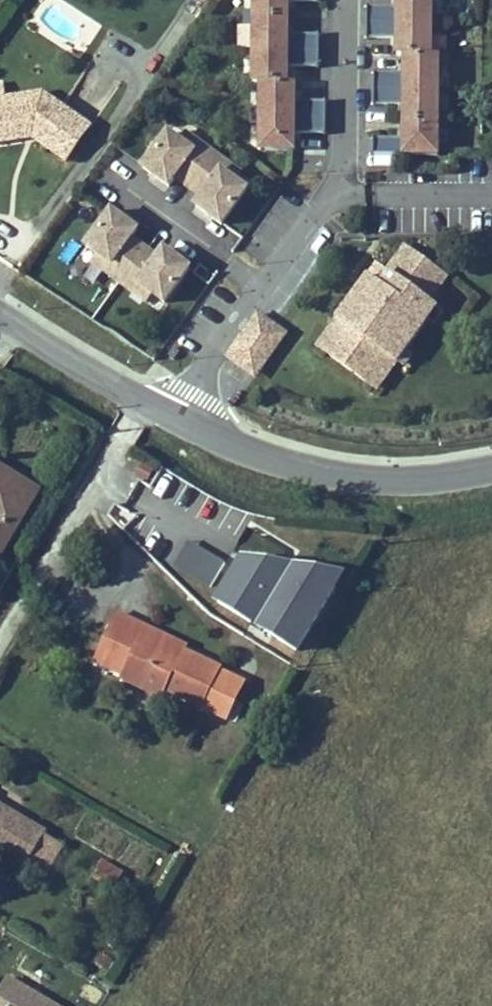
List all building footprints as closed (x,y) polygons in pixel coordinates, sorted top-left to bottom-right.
[(249,79),(258,79),(257,150),(292,150),(292,130),(323,131),(324,103),(292,102),(293,82),(283,82),(283,63),(316,64),(317,34),(285,34),(286,0),(250,0),(249,79)] [(430,0),(395,0),(395,7),(370,7),(370,36),(395,36),(395,50),(403,50),(403,74),(377,74),(377,103),(403,103),(403,137),(372,137),(372,154),(439,154),(439,55),(430,55),(430,0)] [(4,99),(0,100),(0,140),(35,134),(39,138),(37,144),(66,163),(91,129),(44,94),(4,99)] [(179,139),(167,130),(142,163),(167,181),(173,172),(202,193),(195,203),(223,223),(250,186),(238,178),(243,171),(186,130),(179,139)] [(137,228),(110,208),(83,243),(99,255),(93,264),(144,302),(152,292),(164,301),(189,267),(162,248),(155,257),(130,238),(137,228)] [(403,239),(388,261),(433,296),(450,273),(403,239)] [(383,385),(444,304),(433,296),(388,261),(377,276),(370,270),(319,337),(383,385)] [(289,331),(258,309),(224,356),(255,378),(289,331)] [(44,487),(0,461),(0,559),(44,487)] [(210,588),(226,561),(189,540),(173,567),(210,588)] [(346,572),(240,554),(211,599),(299,652),(346,572)] [(254,690),(185,649),(182,655),(149,637),(155,625),(127,608),(100,654),(129,669),(125,676),(164,696),(170,686),(236,722),(254,690)] [(149,637),(182,655),(185,649),(188,645),(155,625),(149,637)] [(0,858),(50,888),(69,856),(0,817),(0,858)] [(101,859),(93,878),(115,888),(123,869),(101,859)] [(10,974),(0,991),(0,1005),(63,1005),(10,974)]
